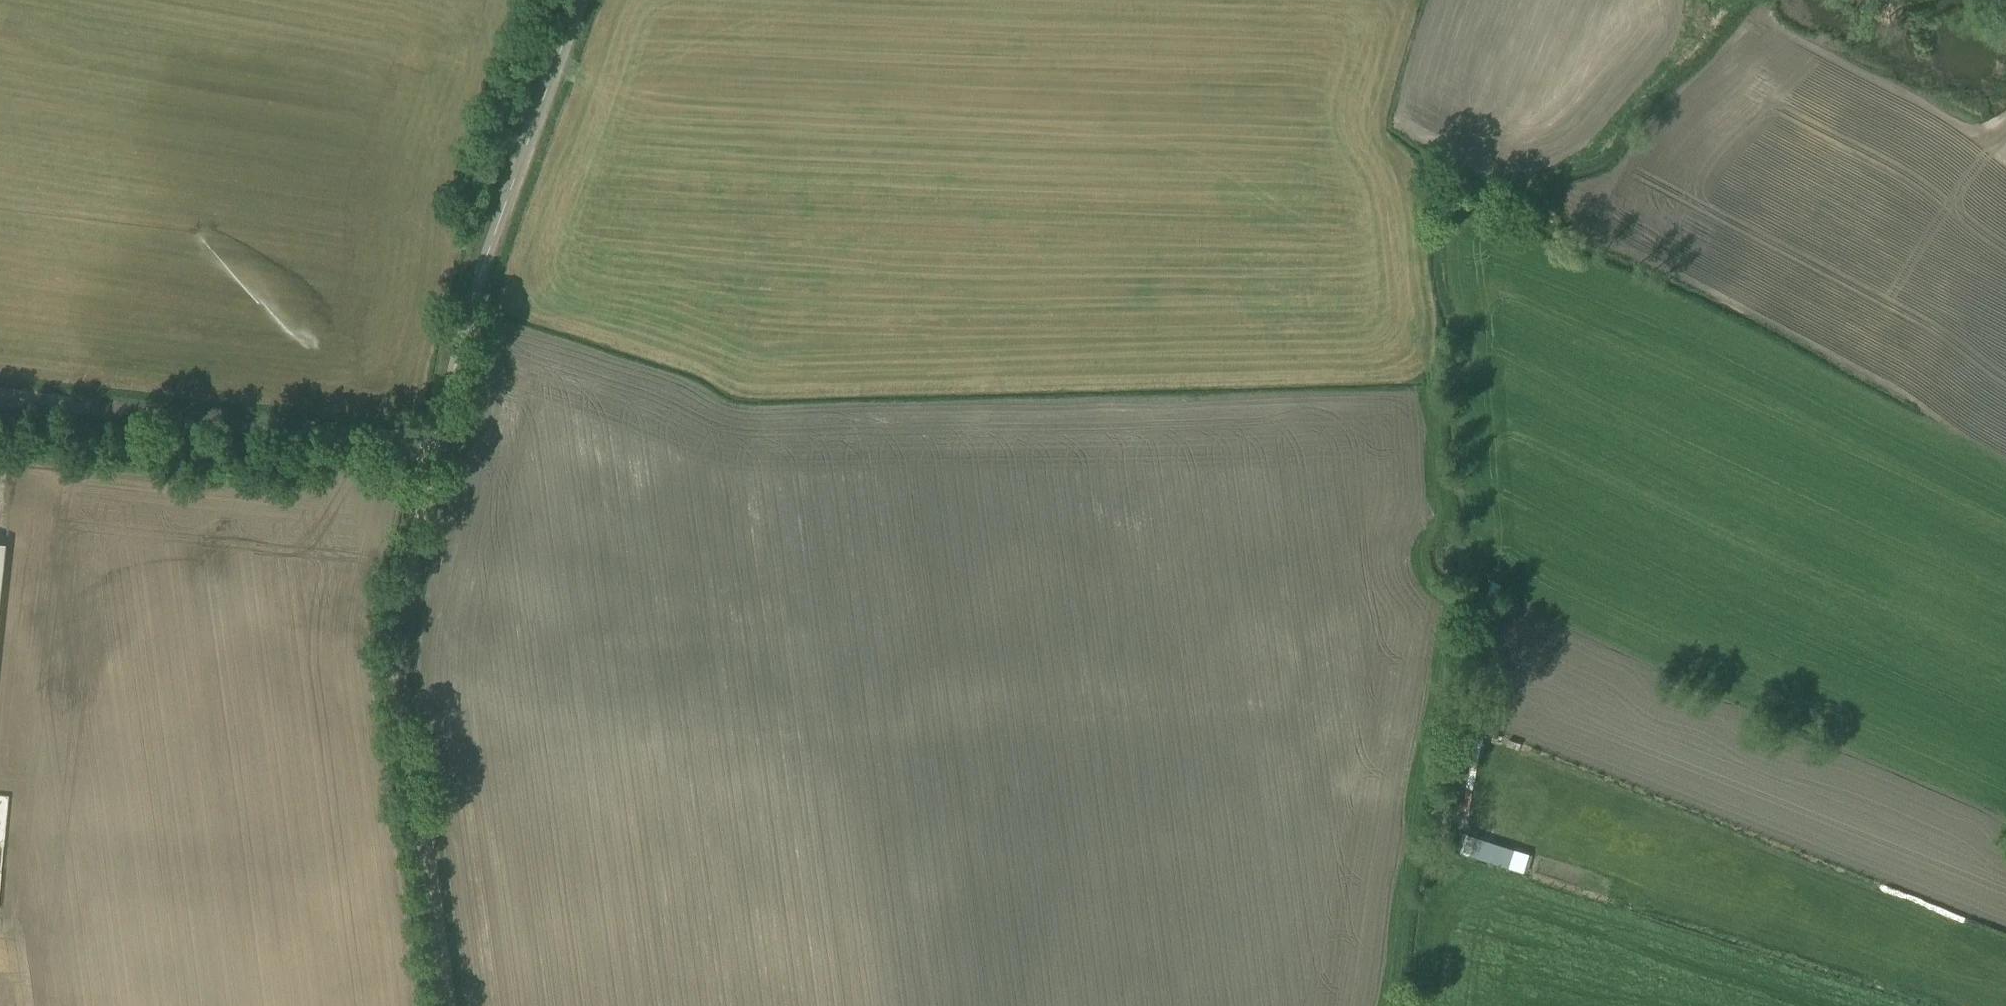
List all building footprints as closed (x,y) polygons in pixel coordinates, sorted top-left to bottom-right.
[(10,794),(0,792),(0,865),(10,794)]
